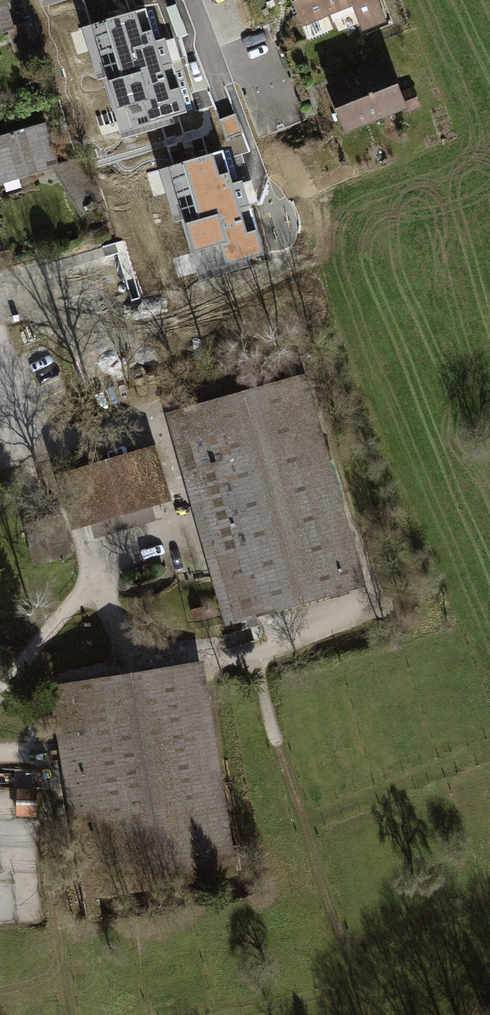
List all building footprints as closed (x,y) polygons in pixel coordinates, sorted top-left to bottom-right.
[(13,28),(4,0),(0,0),(0,32),(13,28)] [(303,22),(353,1),(363,27),(384,18),(376,0),(294,0),(303,22)] [(147,7),(82,26),(97,80),(104,78),(122,140),(156,130),(153,122),(190,111),(182,86),(171,89),(147,7)] [(387,65),(330,88),(342,119),(363,110),(367,119),(403,105),(406,111),(419,105),(412,88),(399,94),(387,65)] [(0,137),(0,183),(51,168),(57,166),(57,165),(45,124),(0,137)] [(226,150),(161,169),(176,223),(183,221),(201,283),(235,273),(232,265),(268,255),(261,229),(250,232),(226,150)] [(76,159),(63,164),(68,173),(82,168),(76,159)] [(347,584),(290,381),(182,412),(239,614),(347,584)] [(157,450),(133,457),(147,502),(170,496),(157,450)] [(147,502),(133,457),(80,472),(93,518),(147,502)] [(93,518),(80,472),(57,479),(70,525),(93,518)] [(67,553),(58,519),(29,526),(38,560),(67,553)] [(217,874),(183,666),(64,685),(98,893),(217,874)] [(18,814),(34,814),(35,789),(18,789),(18,814)] [(86,917),(101,914),(99,900),(84,902),(86,917)]
